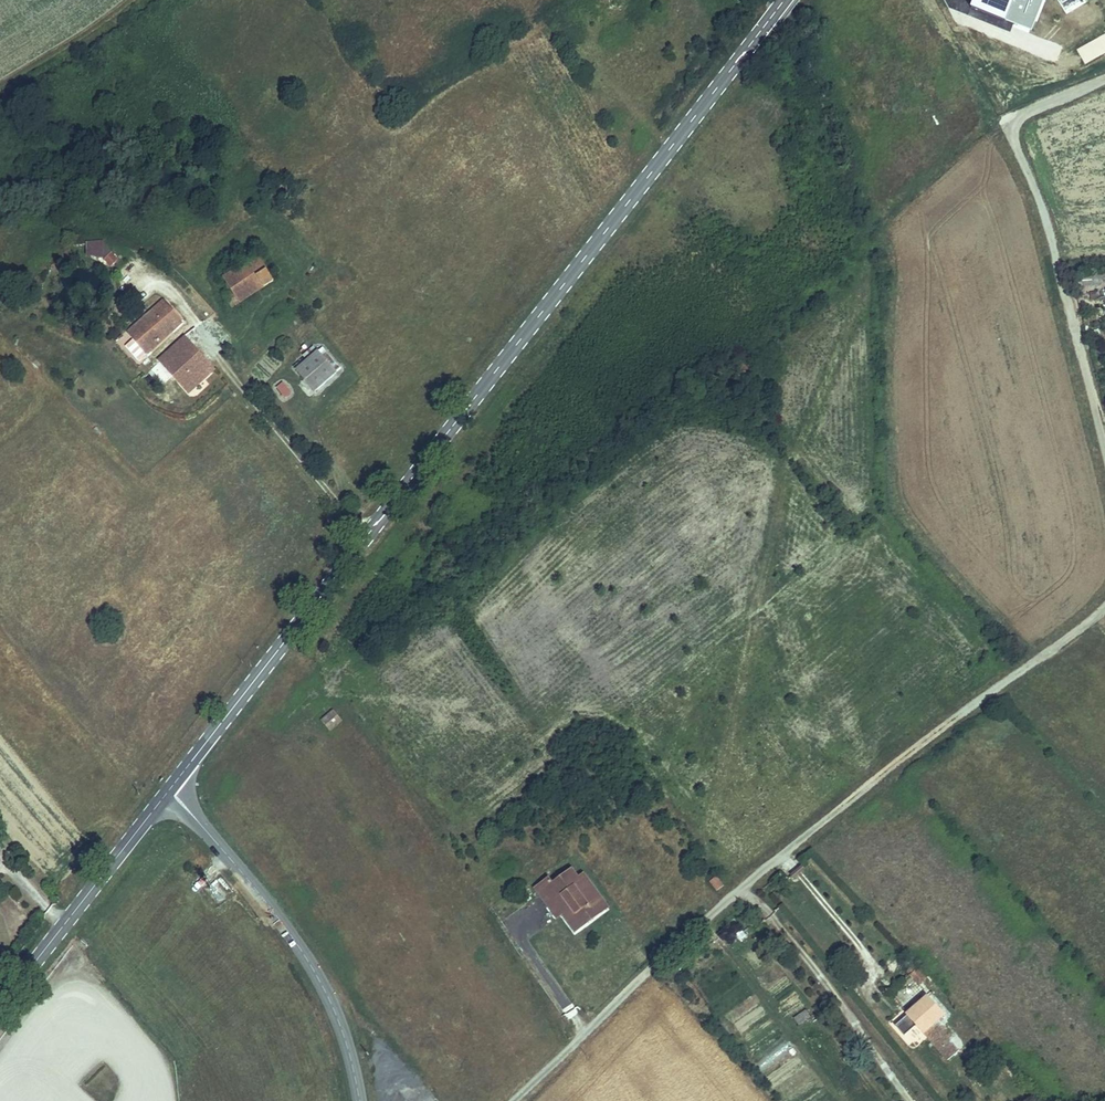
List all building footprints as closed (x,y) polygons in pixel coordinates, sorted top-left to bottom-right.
[(971,7),(1031,31),(1044,0),(974,0),(971,7)] [(1065,11),(1086,0),(1085,0),(1058,0),(1065,11)] [(105,269),(118,259),(99,234),(86,244),(105,269)] [(222,291),(230,305),(275,276),(259,251),(224,273),(231,284),(222,291)] [(125,330),(144,353),(182,320),(163,298),(125,330)] [(184,383),(213,361),(187,327),(157,350),(184,383)] [(297,374),(318,396),(339,376),(319,354),(297,374)] [(285,391),(279,396),(287,404),(293,399),(285,391)] [(328,734),(341,723),(331,712),(319,722),(328,734)] [(551,909),(555,907),(577,937),(587,929),(583,923),(606,906),(584,878),(579,879),(574,872),(554,887),(549,881),(537,891),(551,909)] [(714,890),(723,886),(718,875),(709,879),(714,890)] [(910,1009),(926,1028),(947,1012),(932,992),(910,1009)] [(798,1025),(811,1016),(806,1008),(793,1017),(798,1025)] [(904,1036),(915,1024),(904,1013),(893,1024),(904,1036)] [(931,1035),(949,1056),(962,1046),(945,1025),(931,1035)] [(759,1063),(767,1071),(791,1046),(783,1038),(759,1063)]
